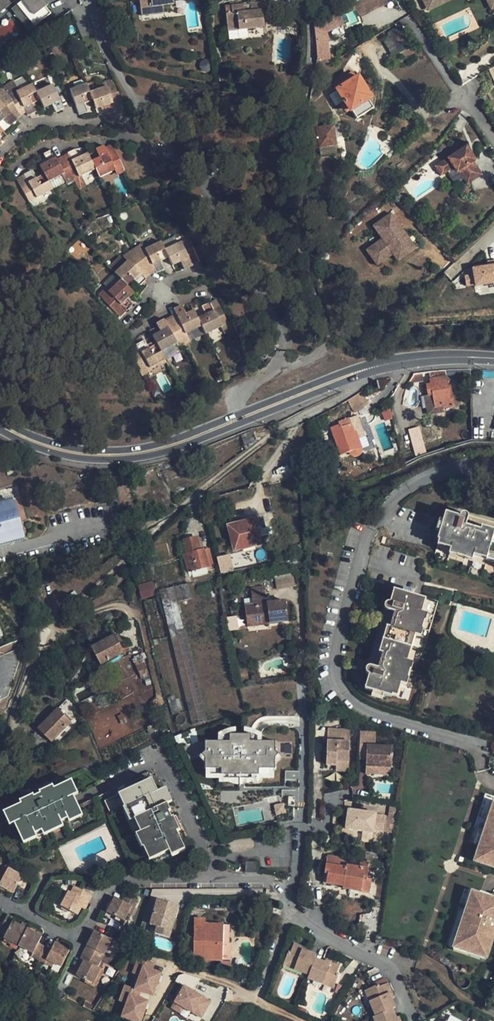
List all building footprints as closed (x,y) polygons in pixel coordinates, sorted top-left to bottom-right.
[(15,0),(0,0),(0,12),(15,0)] [(22,0),(17,4),(34,26),(51,14),(45,7),(47,5),(44,0),(22,0)] [(141,16),(153,14),(152,7),(174,4),(173,0),(139,0),(141,16)] [(376,0),(361,0),(360,1),(367,13),(380,6),(376,0)] [(360,1),(353,4),(355,8),(359,17),(367,13),(360,1)] [(227,31),(263,27),(262,11),(264,10),(264,2),(250,3),(250,4),(243,5),(243,4),(231,5),(232,13),(226,14),(227,31)] [(34,26),(17,4),(11,9),(28,31),(34,26)] [(355,8),(353,4),(339,12),(341,16),(355,8)] [(328,59),(324,33),(344,24),(341,16),(339,12),(313,23),(316,46),(316,54),(315,65),(326,64),(326,59),(328,59)] [(336,91),(349,112),(349,113),(352,111),(356,116),(371,107),(367,101),(370,100),(357,78),(356,78),(353,73),(333,85),(336,90),(336,91)] [(1,88),(6,93),(15,87),(16,91),(19,90),(13,79),(1,88)] [(89,92),(92,101),(95,109),(100,107),(104,106),(107,114),(115,111),(115,110),(124,107),(118,92),(117,92),(112,79),(105,82),(106,86),(100,88),(89,92)] [(97,80),(86,83),(89,92),(100,88),(97,80)] [(86,83),(69,90),(79,115),(87,112),(84,103),(92,101),(89,92),(86,83)] [(15,87),(6,93),(20,115),(25,112),(27,116),(36,112),(31,104),(39,100),(36,92),(32,84),(19,90),(16,91),(15,87)] [(36,92),(39,100),(43,108),(52,104),(55,112),(63,109),(52,84),(36,92)] [(4,118),(10,126),(17,120),(15,118),(20,115),(6,93),(0,99),(0,122),(4,118)] [(319,147),(335,145),(333,126),(317,129),(315,119),(308,120),(307,138),(308,139),(318,139),(319,147)] [(308,149),(319,147),(318,139),(308,139),(308,149)] [(91,161),(95,169),(98,178),(115,170),(114,169),(122,165),(113,145),(105,148),(103,145),(95,149),(99,158),(91,161)] [(337,152),(335,145),(319,147),(321,155),(337,152)] [(470,153),(465,145),(440,161),(445,170),(452,166),(456,171),(458,169),(467,182),(480,173),(471,160),(468,155),(470,153)] [(62,158),(73,180),(78,189),(86,185),(81,176),(95,169),(91,161),(87,153),(79,157),(75,149),(67,153),(68,155),(62,158)] [(39,166),(43,174),(48,182),(61,174),(66,182),(66,184),(73,180),(62,158),(57,161),(51,150),(43,154),(45,158),(47,162),(39,166)] [(45,158),(37,162),(39,166),(47,162),(45,158)] [(445,170),(440,161),(434,165),(440,174),(445,170)] [(122,165),(114,169),(115,170),(117,174),(125,171),(122,165)] [(16,179),(28,202),(36,198),(52,190),(48,182),(43,174),(35,178),(31,170),(23,174),(23,175),(16,179)] [(48,182),(52,190),(66,182),(61,174),(48,182)] [(390,215),(373,228),(382,240),(367,252),(378,266),(393,255),(399,262),(415,249),(390,215)] [(161,243),(164,249),(178,243),(175,236),(161,243)] [(168,257),(172,266),(180,262),(184,270),(192,266),(192,265),(200,262),(189,239),(181,242),(178,243),(164,249),(168,257)] [(160,261),(168,257),(164,249),(161,243),(161,241),(145,249),(141,243),(132,250),(136,255),(150,275),(155,271),(156,273),(164,269),(160,261)] [(132,250),(123,256),(126,261),(136,255),(132,250)] [(144,278),(150,275),(136,255),(126,261),(125,262),(114,273),(127,286),(133,279),(140,285),(146,280),(144,278)] [(109,266),(114,273),(125,262),(120,256),(109,266)] [(464,272),(465,282),(493,277),(493,258),(470,262),(472,270),(464,272)] [(133,292),(127,286),(114,273),(103,284),(109,290),(107,292),(108,293),(102,299),(119,316),(125,310),(126,311),(132,305),(126,299),(133,292)] [(98,295),(102,299),(108,293),(107,292),(104,288),(98,295)] [(228,323),(217,299),(202,306),(206,314),(197,318),(201,326),(205,334),(220,327),(221,327),(221,326),(228,323)] [(176,314),(170,317),(184,345),(190,342),(186,333),(190,331),(201,326),(197,318),(193,309),(185,314),(181,305),(173,309),(176,314)] [(178,348),(184,345),(170,317),(164,320),(163,319),(155,323),(158,328),(160,331),(152,336),(155,341),(156,344),(165,359),(178,352),(174,344),(176,343),(178,348)] [(228,323),(221,326),(221,327),(220,327),(224,334),(232,331),(228,323)] [(190,331),(193,340),(205,334),(201,326),(190,331)] [(165,359),(156,344),(148,348),(146,345),(144,340),(136,344),(137,345),(128,350),(141,376),(150,371),(149,368),(150,368),(165,359)] [(167,363),(165,359),(150,368),(153,374),(161,369),(160,367),(167,363)] [(441,369),(428,370),(431,383),(426,384),(428,395),(433,395),(435,408),(442,406),(442,409),(454,407),(451,391),(448,391),(447,384),(446,379),(462,378),(461,368),(454,368),(441,369)] [(362,391),(347,401),(354,411),(368,402),(362,391)] [(431,416),(443,414),(442,409),(442,406),(435,408),(433,395),(428,395),(431,416)] [(340,425),(331,428),(339,455),(349,452),(351,455),(353,457),(355,457),(358,457),(360,455),(361,453),(362,451),(361,448),(359,439),(366,436),(359,414),(349,417),(351,424),(341,427),(340,425)] [(419,430),(409,432),(411,446),(422,444),(419,430)] [(20,537),(10,497),(0,499),(0,542),(20,537)] [(437,538),(452,542),(450,546),(473,553),(474,549),(487,553),(493,555),(493,528),(482,525),(481,528),(466,524),(468,517),(468,515),(468,513),(466,511),(465,511),(463,511),(461,513),(460,514),(446,511),(437,538)] [(251,517),(226,522),(227,525),(252,519),(251,517)] [(232,550),(258,544),(256,536),(266,535),(264,527),(254,529),(252,519),(227,525),(232,550)] [(0,542),(0,546),(21,540),(20,537),(0,542)] [(186,555),(199,551),(195,537),(182,540),(186,555)] [(436,542),(450,546),(452,542),(437,538),(436,542)] [(471,559),(473,553),(450,546),(449,552),(471,559)] [(486,557),(487,553),(474,549),(473,553),(486,557)] [(188,571),(207,566),(202,550),(199,551),(186,555),(184,555),(188,571)] [(217,556),(221,573),(233,570),(229,553),(217,556)] [(276,587),(294,586),(293,575),(275,577),(276,587)] [(156,596),(152,581),(138,585),(141,600),(156,596)] [(289,621),(287,601),(269,603),(265,604),(264,600),(268,599),(267,587),(252,589),(254,605),(246,606),(247,621),(266,618),(267,624),(289,621)] [(365,688),(392,696),(396,683),(401,684),(408,660),(403,659),(407,646),(411,632),(415,634),(422,610),(417,609),(421,595),(393,587),(389,601),(387,601),(384,603),(383,606),(385,608),(387,610),(395,612),(391,626),(387,625),(383,639),(379,652),(383,653),(379,667),(371,665),(368,665),(366,666),(365,669),(365,671),(367,673),(369,674),(365,688)] [(425,597),(421,595),(417,609),(422,610),(425,597)] [(12,636),(0,607),(0,641),(12,636)] [(427,612),(422,610),(415,634),(420,635),(427,612)] [(411,647),(415,634),(411,632),(407,646),(411,647)] [(123,653),(114,636),(92,648),(101,665),(123,653)] [(411,647),(407,646),(403,659),(408,660),(411,647)] [(413,662),(408,660),(401,684),(406,686),(413,662)] [(261,683),(260,675),(251,676),(252,684),(261,683)] [(397,697),(401,684),(396,683),(392,696),(397,697)] [(70,720),(57,707),(37,727),(52,740),(70,720)] [(326,729),(325,766),(335,766),(335,765),(335,763),(348,763),(349,730),(326,729)] [(35,748),(44,739),(34,730),(23,741),(35,748)] [(376,734),(360,733),(358,758),(367,758),(366,773),(391,774),(392,747),(375,746),(376,734)] [(275,741),(205,741),(205,778),(275,778),(275,741)] [(348,763),(335,763),(335,765),(335,766),(335,771),(348,771),(348,763)] [(156,790),(150,778),(121,791),(124,797),(127,805),(126,806),(132,819),(133,818),(139,831),(138,832),(144,845),(146,844),(152,857),(168,850),(170,854),(184,848),(175,831),(179,829),(172,816),(171,817),(166,807),(167,806),(165,803),(163,804),(156,790)] [(66,782),(72,795),(76,793),(70,780),(66,782)] [(13,823),(20,838),(34,832),(34,833),(41,830),(60,821),(67,818),(66,817),(79,811),(72,795),(66,782),(53,788),(52,785),(38,791),(40,794),(33,797),(32,794),(18,800),(20,804),(7,810),(13,823)] [(156,790),(163,804),(165,803),(169,801),(162,787),(156,790)] [(124,797),(121,791),(117,793),(123,807),(126,806),(127,805),(124,797)] [(491,803),(471,862),(493,870),(493,804),(491,803)] [(132,819),(126,806),(123,807),(122,808),(124,812),(128,821),(132,819)] [(376,812),(347,809),(344,829),(353,830),(373,833),(374,831),(382,832),(384,816),(376,814),(376,812)] [(13,823),(7,810),(2,812),(8,825),(13,823)] [(79,811),(66,817),(67,818),(68,821),(81,815),(79,811)] [(60,821),(41,830),(43,835),(62,826),(60,821)] [(34,832),(20,838),(23,843),(36,837),(34,833),(34,832)] [(144,845),(138,832),(134,834),(136,838),(141,847),(142,846),(144,845)] [(152,857),(146,844),(144,845),(142,846),(148,859),(152,857)] [(346,867),(346,864),(347,859),(327,856),(326,863),(346,867)] [(4,889),(13,893),(22,876),(12,870),(4,859),(0,862),(0,887),(4,889)] [(257,862),(245,862),(245,872),(250,872),(257,872),(257,862)] [(326,884),(343,887),(343,889),(361,892),(363,880),(367,880),(369,868),(346,864),(346,867),(326,863),(325,873),(327,874),(326,884)] [(92,895),(73,886),(70,892),(69,891),(67,891),(60,906),(68,910),(78,915),(82,908),(85,910),(92,895)] [(469,890),(450,948),(485,960),(493,933),(493,899),(469,890)] [(106,912),(124,920),(127,913),(131,906),(133,907),(135,907),(138,901),(124,894),(122,900),(113,897),(111,902),(106,912)] [(180,907),(156,899),(151,925),(158,927),(156,934),(169,938),(180,907)] [(131,906),(127,913),(134,916),(136,913),(138,909),(135,907),(133,907),(131,906)] [(3,938),(32,953),(30,957),(36,959),(53,968),(54,964),(61,967),(70,950),(61,946),(55,942),(51,950),(38,943),(42,936),(36,933),(27,928),(22,926),(12,921),(14,918),(7,914),(0,928),(6,931),(3,938)] [(223,960),(226,925),(209,923),(209,918),(198,917),(196,937),(195,943),(194,955),(201,956),(201,957),(223,960)] [(230,960),(232,945),(230,944),(231,926),(226,925),(223,960),(230,960)] [(80,967),(76,975),(93,984),(96,979),(101,969),(98,967),(108,947),(112,940),(94,931),(86,946),(89,947),(86,954),(80,967)] [(307,979),(323,985),(324,982),(327,983),(335,986),(339,973),(337,973),(340,964),(330,961),(329,964),(322,961),(315,958),(316,954),(309,952),(301,949),(302,946),(293,943),(290,952),(288,951),(283,963),(294,967),(293,970),(308,976),(307,979)] [(80,967),(86,954),(83,953),(77,966),(80,967)] [(162,973),(142,965),(134,990),(152,997),(162,973)] [(96,979),(93,984),(97,985),(101,976),(104,970),(101,969),(96,979)] [(174,1002),(192,1013),(194,1010),(202,1015),(210,1001),(192,991),(199,978),(183,973),(177,975),(174,981),(183,986),(174,1002)] [(374,1020),(398,1020),(397,1018),(393,1009),(396,1008),(392,999),(390,993),(392,992),(388,984),(380,987),(379,984),(367,990),(371,1001),(368,1002),(375,1017),(372,1018),(374,1020)] [(129,993),(121,1018),(129,1020),(141,1020),(149,1000),(129,993)] [(174,1002),(171,1007),(194,1020),(198,1020),(202,1015),(194,1010),(192,1013),(174,1002)]
